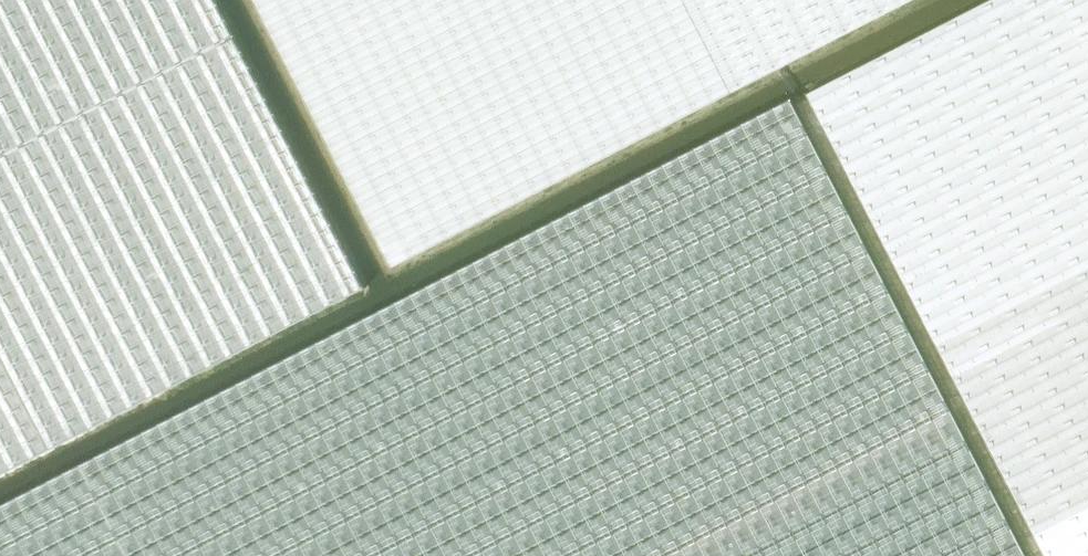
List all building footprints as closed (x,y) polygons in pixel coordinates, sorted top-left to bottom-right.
[(242,350),(363,288),(214,0),(0,0),(0,474),(242,350)] [(390,266),(908,0),(253,0),(390,266)] [(805,89),(1043,555),(1087,555),(1087,0),(983,0),(805,89)] [(791,102),(242,384),(170,421),(0,509),(0,555),(1025,555),(791,102)]
